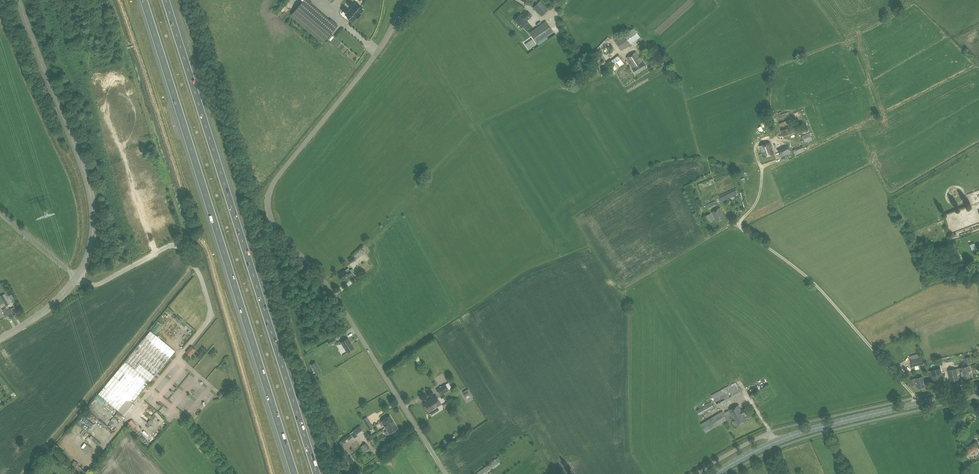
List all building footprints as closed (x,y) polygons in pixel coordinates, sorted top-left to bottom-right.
[(313,4),(309,0),(304,0),(291,15),(322,43),(338,25),(330,19),(312,5),(313,4)] [(345,6),(342,10),(346,14),(346,15),(353,21),(356,18),(357,18),(360,14),(363,10),(355,3),(355,4),(350,0),(347,4),(352,8),(349,10),(345,6)] [(548,10),(539,1),(533,7),(541,16),(548,10)] [(531,16),(526,11),(522,16),(520,14),(515,20),(522,27),(527,22),(526,21),(531,16)] [(546,21),(529,33),(536,43),(553,31),(546,21)] [(615,41),(622,50),(641,37),(634,28),(615,41)] [(610,39),(608,37),(602,43),(597,49),(599,51),(605,45),(610,39)] [(646,67),(643,62),(640,57),(639,58),(636,52),(626,58),(630,63),(629,64),(632,69),(635,74),(646,67)] [(618,56),(608,64),(614,71),(624,63),(618,56)] [(795,133),(793,126),(781,130),(783,137),(795,133)] [(812,139),(809,133),(802,135),(805,142),(812,139)] [(770,142),(760,145),(764,157),(774,154),(770,142)] [(788,143),(777,148),(781,158),(792,152),(788,143)] [(804,148),(803,145),(796,149),(793,150),(796,155),(805,151),(805,150),(809,148),(808,146),(804,148)] [(725,195),(727,199),(738,194),(736,190),(725,195)] [(714,201),(706,205),(708,210),(716,206),(714,201)] [(720,208),(712,212),(716,222),(725,218),(720,208)] [(353,256),(348,259),(350,263),(356,259),(358,258),(364,252),(360,248),(355,254),(353,255),(353,256)] [(348,268),(345,270),(338,275),(342,280),(348,275),(351,273),(354,272),(352,269),(350,270),(348,268)] [(13,312),(11,308),(3,313),(6,316),(13,312)] [(150,331),(98,394),(125,416),(129,410),(134,404),(133,403),(175,351),(150,331)] [(347,352),(354,348),(348,338),(341,342),(347,352)] [(191,346),(186,352),(190,356),(196,350),(191,346)] [(910,356),(911,359),(913,367),(923,364),(921,357),(920,353),(910,356)] [(965,365),(972,363),(970,356),(964,358),(965,365)] [(317,374),(320,372),(321,371),(316,362),(311,365),(312,367),(317,374)] [(960,368),(956,369),(957,374),(961,373),(963,378),(972,376),(969,365),(960,368)] [(930,370),(933,383),(943,381),(940,368),(930,370)] [(958,379),(957,374),(956,369),(948,371),(951,381),(958,379)] [(911,386),(917,385),(918,389),(925,387),(923,377),(916,379),(910,380),(911,386)] [(722,390),(728,401),(742,393),(736,382),(722,390)] [(437,389),(440,395),(449,390),(445,384),(437,389)] [(423,404),(429,412),(441,404),(436,396),(423,404)] [(711,402),(696,410),(699,415),(714,407),(711,402)] [(730,410),(735,420),(733,421),(735,425),(737,424),(738,425),(747,420),(744,415),(747,413),(745,409),(741,410),(739,405),(730,410)] [(724,412),(729,422),(734,420),(729,410),(724,412)] [(722,411),(701,424),(706,432),(727,420),(722,411)] [(382,421),(379,423),(381,426),(384,424),(385,427),(394,422),(390,416),(381,421),(382,421)] [(136,425),(132,419),(127,423),(132,429),(136,425)] [(372,425),(369,419),(364,422),(367,428),(372,425)] [(387,430),(384,432),(386,435),(389,433),(390,434),(398,428),(394,422),(385,427),(387,430)] [(352,432),(351,433),(353,437),(354,438),(357,436),(364,431),(361,427),(360,426),(353,431),(352,432)] [(353,437),(350,434),(341,440),(344,444),(353,437)] [(476,473),(477,473),(484,473),(500,463),(497,458),(476,473)]
